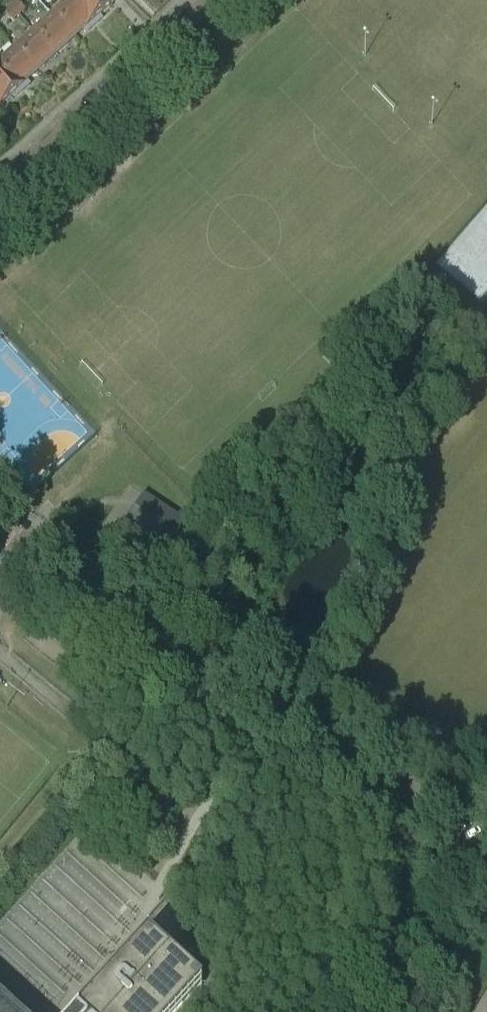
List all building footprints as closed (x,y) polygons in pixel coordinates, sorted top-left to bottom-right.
[(73,38),(86,27),(87,29),(93,23),(72,0),(69,0),(52,15),(73,38)] [(93,23),(113,6),(107,0),(72,0),(93,23)] [(18,2),(12,8),(19,15),(25,10),(18,2)] [(12,21),(19,15),(12,8),(5,13),(12,21)] [(52,15),(34,32),(54,55),(73,38),(52,15)] [(36,72),(54,55),(34,32),(15,49),(36,72)] [(19,91),(24,85),(23,84),(36,72),(15,49),(0,63),(0,70),(19,91)] [(19,91),(0,70),(0,107),(19,91)] [(486,328),(486,210),(486,209),(425,280),(484,331),(486,328)] [(145,493),(112,541),(175,583),(197,549),(178,536),(188,522),(145,493)] [(203,986),(149,938),(149,937),(80,1011),(179,1011),(203,986)] [(0,997),(0,1011),(16,1011),(0,997)]
